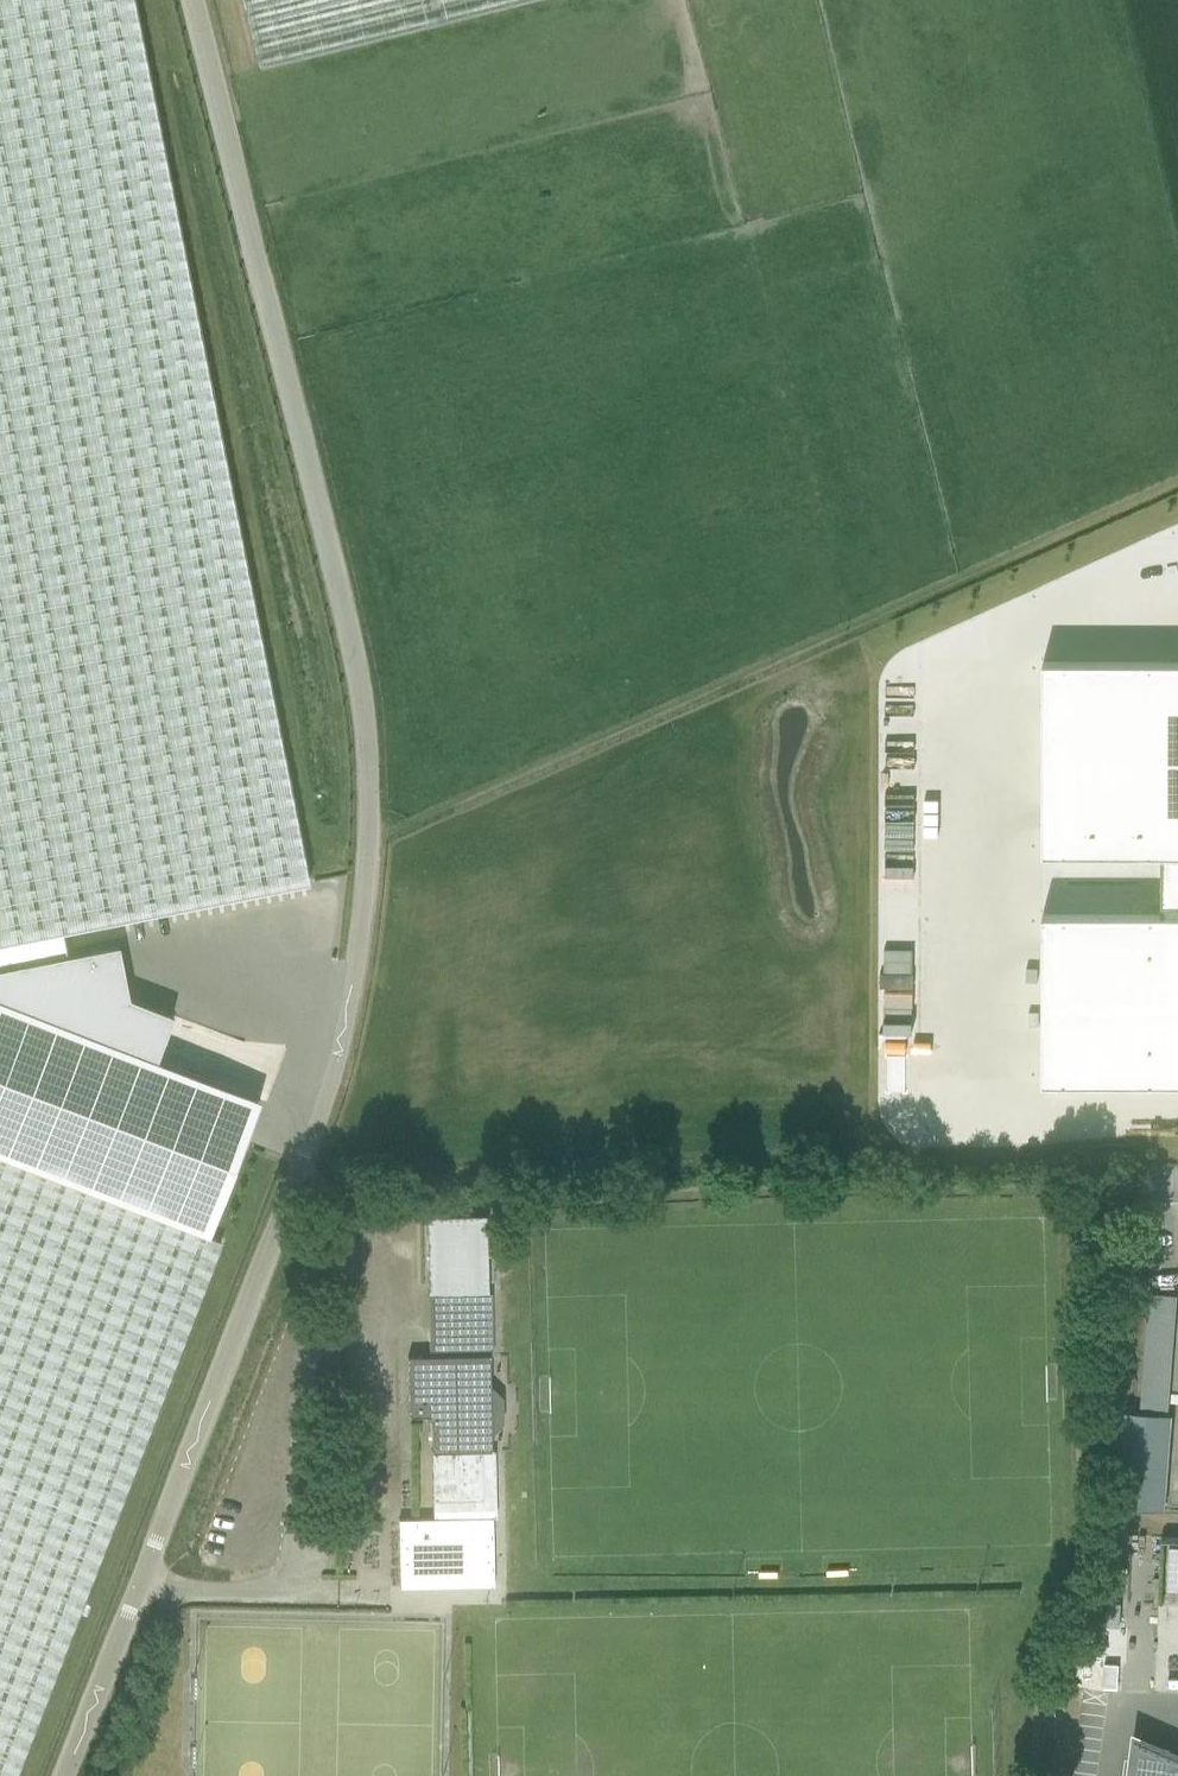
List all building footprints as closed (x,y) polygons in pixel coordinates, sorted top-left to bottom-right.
[(309,883),(133,0),(0,0),(0,944),(309,883)] [(259,67),(528,0),(243,0),(259,67)] [(1162,854),(1177,854),(1177,662),(1043,662),(1043,854),(1162,854)] [(1162,854),(1162,914),(1043,914),(1043,1082),(1177,1082),(1177,854),(1162,854)] [(208,1236),(260,1101),(156,1061),(173,1016),(131,1000),(120,944),(0,968),(0,1156),(208,1236)] [(221,1241),(208,1236),(0,1156),(0,1775),(16,1775),(221,1241)] [(1138,1408),(1170,1410),(1176,1291),(1143,1290),(1138,1408)] [(488,1508),(492,1508),(491,1428),(499,1420),(498,1398),(490,1390),(487,1293),(427,1294),(429,1356),(407,1356),(409,1415),(431,1415),(434,1509),(488,1508)] [(1124,1411),(1124,1412),(1117,1506),(1165,1510),(1172,1415),(1136,1412),(1134,1412),(1126,1411),(1124,1411)] [(1124,1515),(1113,1515),(1110,1576),(1121,1577),(1124,1515)] [(1166,1600),(1177,1601),(1177,1537),(1168,1537),(1166,1600)] [(1135,1740),(1131,1775),(1177,1775),(1177,1759),(1135,1740)]
